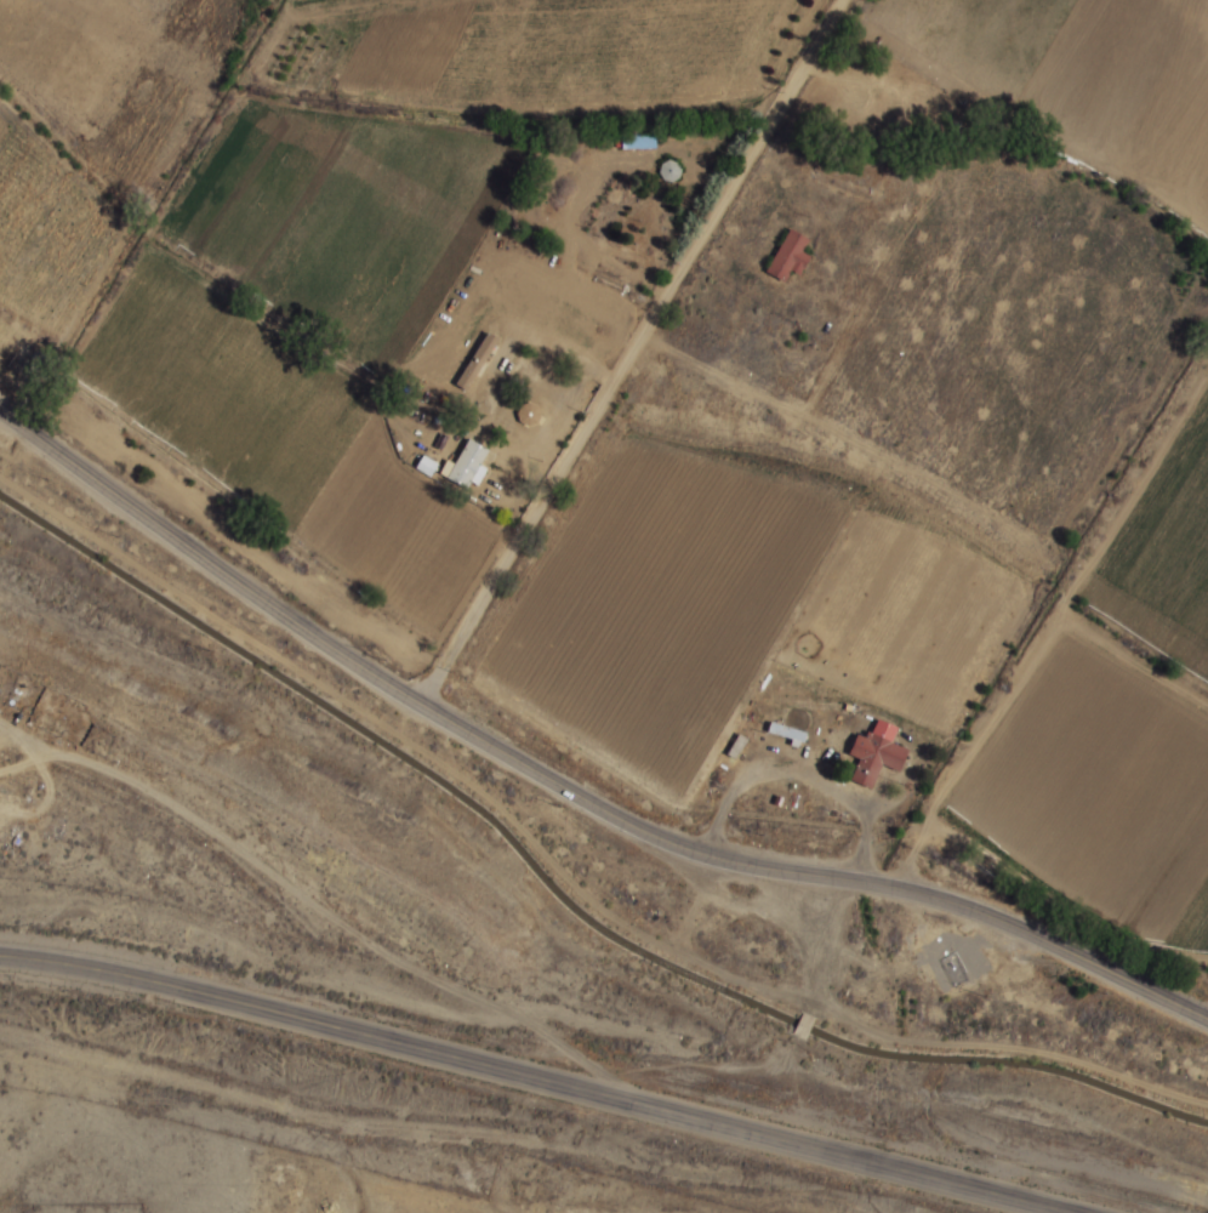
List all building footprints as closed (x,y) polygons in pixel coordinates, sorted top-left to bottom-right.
[(656,148),(656,135),(621,135),(621,148),(656,148)] [(681,164),(663,159),(659,178),(676,183),(681,164)] [(802,251),(808,238),(788,227),(765,271),(785,281),(791,270),(800,275),(810,256),(802,251)] [(539,399),(526,392),(507,430),(520,436),(539,399)] [(472,491),(484,466),(481,464),(489,448),(468,438),(447,478),(472,491)] [(851,781),(872,788),(881,763),(901,771),(909,748),(891,742),(897,726),(877,719),(870,738),(857,733),(850,754),(859,757),(851,781)] [(766,734),(804,742),(806,730),(768,722),(766,734)] [(726,754),(736,760),(746,738),(736,733),(726,754)] [(943,958),(953,986),(969,980),(959,952),(943,958)]
